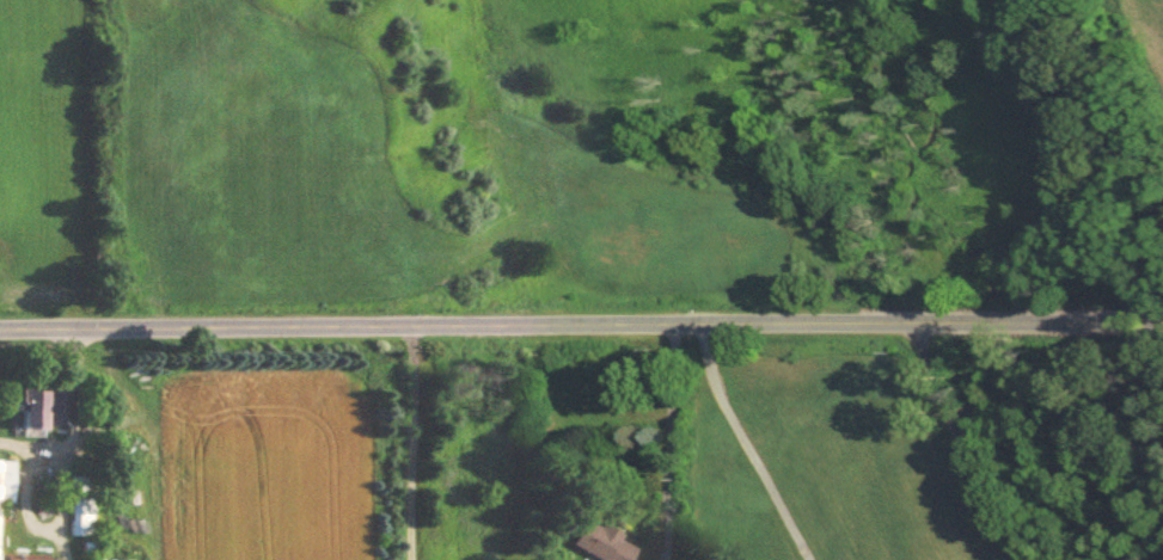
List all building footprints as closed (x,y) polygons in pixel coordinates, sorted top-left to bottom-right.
[(17,432),(45,432),(45,428),(69,428),(68,392),(44,393),(44,386),(16,387),(17,432)] [(11,505),(12,463),(1,463),(1,453),(0,453),(0,505),(11,505)] [(71,538),(94,538),(94,479),(71,479),(71,538)] [(595,559),(622,559),(628,550),(612,541),(616,537),(598,527),(594,531),(581,524),(569,544),(595,559)]
